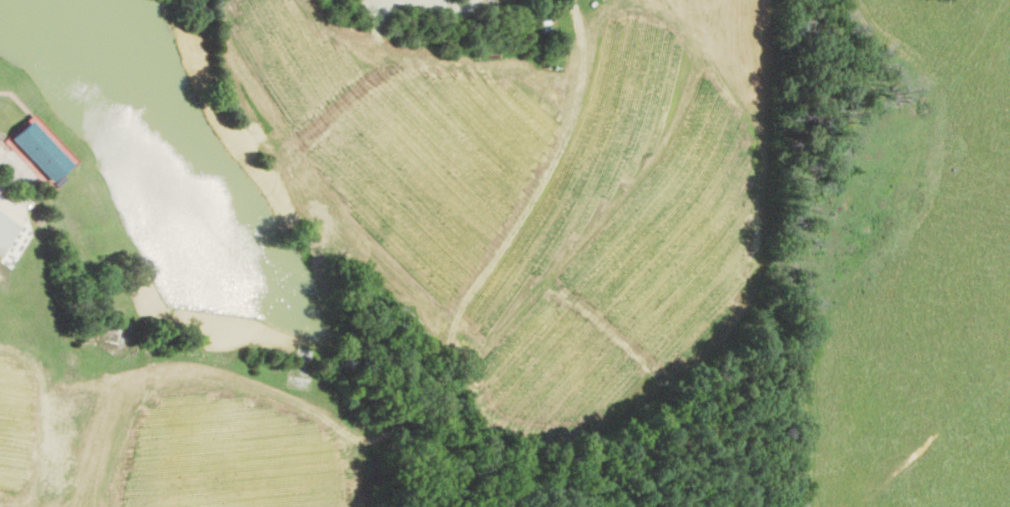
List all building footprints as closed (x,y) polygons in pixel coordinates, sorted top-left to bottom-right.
[(75,159),(34,115),(10,138),(51,181),(75,159)]
